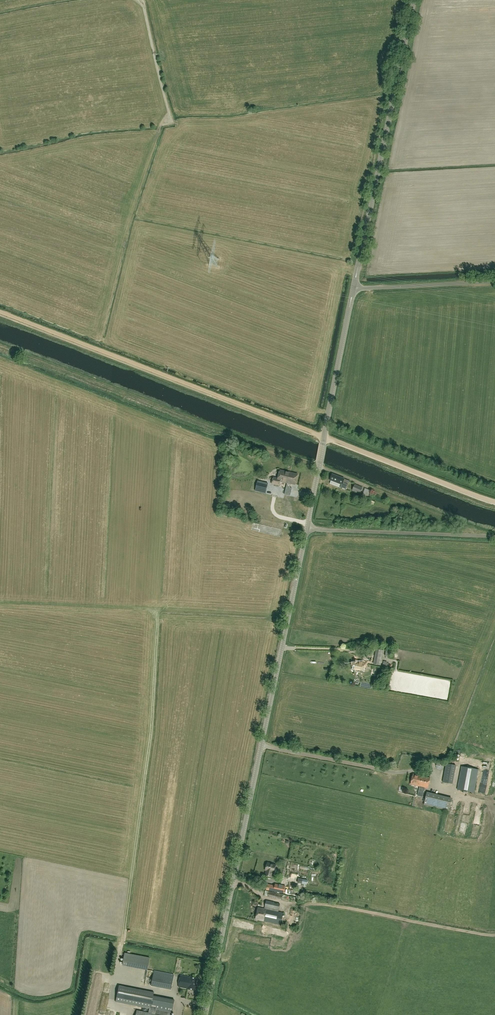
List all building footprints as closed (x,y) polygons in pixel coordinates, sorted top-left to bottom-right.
[(295,485),(297,474),(280,470),(278,479),(273,478),(272,484),(279,486),(280,482),(285,483),(285,482),(291,483),(291,484),(295,485)] [(349,481),(344,479),(332,474),(329,480),(341,485),(340,487),(346,490),(349,481)] [(257,482),(255,491),(265,494),(268,484),(257,482)] [(362,488),(355,485),(352,490),(360,493),(362,488)] [(383,651),(376,649),(373,665),(380,666),(383,651)] [(353,661),(352,669),(365,671),(366,663),(353,661)] [(446,764),(443,782),(452,784),(455,765),(446,764)] [(462,767),(457,790),(474,793),(478,770),(462,767)] [(413,774),(411,784),(420,786),(425,788),(428,788),(430,778),(413,774)] [(429,806),(432,794),(427,793),(424,805),(429,806)] [(452,799),(432,794),(429,806),(449,811),(452,799)] [(265,875),(272,877),(273,872),(274,873),(276,865),(267,862),(265,870),(266,870),(265,875)] [(284,893),(285,888),(285,887),(283,886),(275,884),(275,887),(267,885),(266,890),(274,891),(284,893)] [(283,894),(266,890),(265,895),(267,896),(268,896),(281,899),(290,901),(289,901),(297,903),(299,898),(290,897),(291,895),(283,894)] [(265,907),(265,909),(278,912),(280,904),(274,903),(274,902),(266,900),(265,907)] [(283,913),(278,912),(265,909),(258,907),(255,919),(281,925),(283,913)] [(174,975),(164,973),(154,971),(151,986),(171,990),(174,975)] [(179,987),(188,989),(195,990),(197,978),(190,977),(181,975),(179,987)] [(132,988),(119,985),(115,1002),(150,1008),(149,1013),(158,1014),(171,1014),(172,1013),(174,1000),(153,996),(154,992),(132,988)] [(116,1002),(110,1001),(107,1014),(113,1014),(116,1002)]
